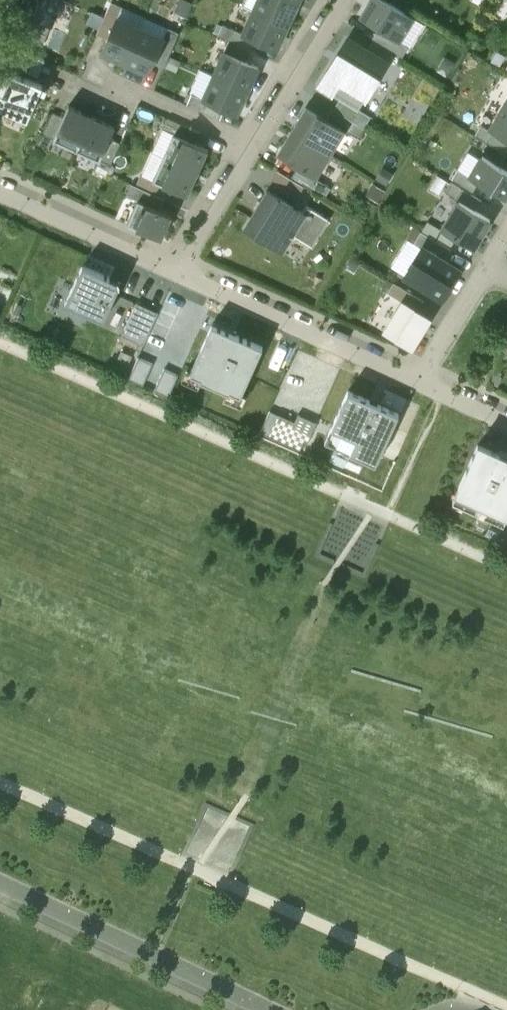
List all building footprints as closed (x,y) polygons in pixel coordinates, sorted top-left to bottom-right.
[(16,9),(51,23),(60,0),(19,0),(16,9)] [(293,0),(257,0),(253,9),(287,25),(298,2),(293,0)] [(386,0),(371,0),(361,17),(378,27),(398,40),(412,16),(386,0)] [(287,25),(253,9),(242,32),(277,48),(287,25)] [(140,27),(117,16),(101,51),(125,61),(140,27)] [(223,24),(218,35),(229,40),(251,50),(256,39),(223,24)] [(163,37),(140,27),(125,61),(148,72),(163,37)] [(408,46),(378,27),(371,37),(373,39),(393,51),(402,56),(408,46)] [(359,107),(387,62),(367,49),(347,37),(318,84),(339,97),(358,109),(359,107)] [(373,39),(367,49),(387,62),(393,51),(373,39)] [(224,50),(246,60),(251,50),(229,40),(224,50)] [(45,59),(18,47),(11,62),(38,74),(45,59)] [(246,60),(224,50),(213,74),(248,89),(258,66),(246,60)] [(8,68),(0,86),(0,105),(27,117),(43,83),(8,68)] [(200,68),(190,91),(203,97),(213,74),(200,68)] [(248,89),(213,74),(203,97),(237,112),(248,89)] [(191,92),(187,103),(220,118),(225,107),(203,97),(191,92)] [(358,109),(339,97),(333,108),(364,127),(371,115),(359,107),(358,109)] [(92,114),(69,103),(63,115),(53,138),(76,148),(92,114)] [(327,118),(306,105),(291,129),(330,153),(345,129),(327,118)] [(505,105),(490,129),(506,140),(506,106),(505,105)] [(364,127),(333,108),(327,118),(345,129),(357,137),(364,127)] [(52,110),(37,143),(48,148),(53,138),(63,115),(52,110)] [(115,124),(92,114),(76,148),(100,159),(110,137),(115,124)] [(200,131),(168,116),(163,127),(174,132),(195,142),(200,131)] [(475,134),(505,153),(506,151),(506,140),(490,129),(481,124),(475,134)] [(330,153),(291,129),(277,153),(297,165),(316,177),(330,153)] [(195,142),(174,132),(163,155),(198,171),(208,148),(195,142)] [(100,159),(95,169),(106,174),(120,141),(110,137),(100,159)] [(198,171),(163,155),(153,178),(187,194),(198,171)] [(482,155),(469,175),(504,196),(506,191),(506,170),(482,155)] [(328,184),(297,165),(290,176),(321,195),(328,184)] [(458,169),(452,179),(472,191),(478,181),(458,169)] [(141,173),(136,184),(168,198),(173,188),(141,173)] [(450,180),(444,190),(476,209),(482,199),(450,180)] [(164,197),(132,182),(127,193),(138,198),(159,208),(164,197)] [(304,212),(268,190),(246,226),(282,248),(291,232),(304,212)] [(159,208),(138,198),(127,222),(161,238),(172,214),(159,208)] [(459,199),(441,228),(472,248),(490,219),(459,199)] [(304,212),(291,232),(312,245),(329,218),(307,204),(302,211),(304,212)] [(451,249),(421,230),(413,241),(421,246),(422,245),(445,259),(451,249)] [(442,297),(460,268),(445,259),(422,245),(421,246),(404,274),(442,297)] [(121,281),(83,264),(65,302),(104,319),(121,281)] [(424,300),(394,282),(388,292),(402,300),(418,310),(424,300)] [(418,310),(402,300),(384,330),(412,346),(429,317),(418,310)] [(158,312),(136,302),(121,334),(143,344),(158,312)] [(212,329),(190,377),(237,399),(260,351),(212,329)] [(369,399),(347,389),(324,440),(376,463),(399,412),(377,402),(376,404),(368,401),(369,399)] [(306,443),(316,421),(297,412),(294,420),(277,412),(267,433),(300,448),(303,441),(306,443)] [(477,443),(457,489),(468,494),(465,499),(505,518),(506,514),(506,457),(477,443)]
